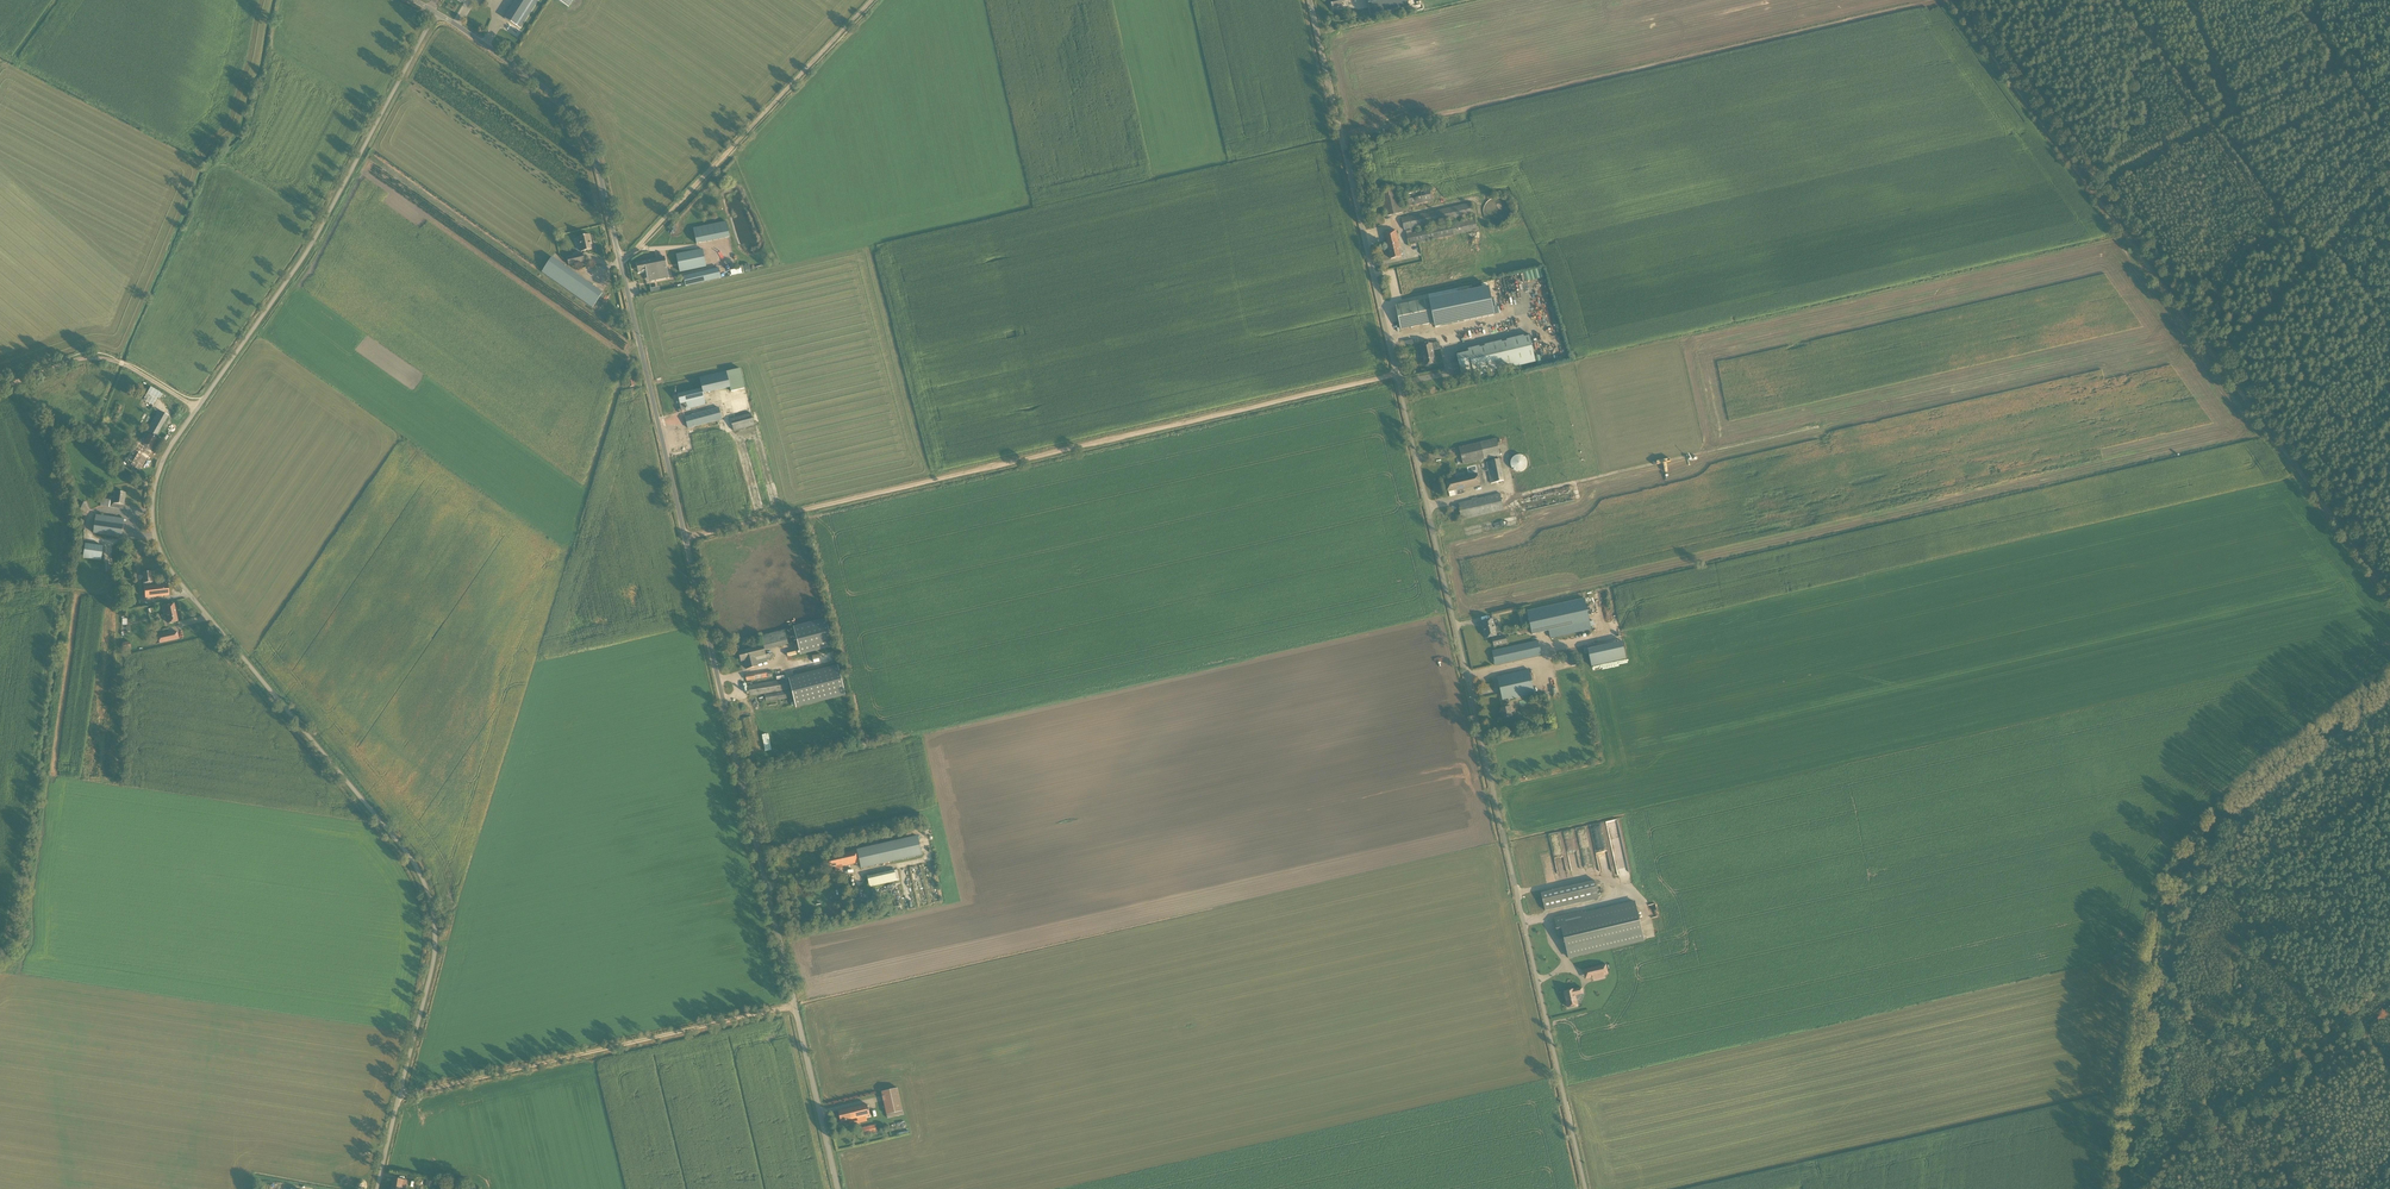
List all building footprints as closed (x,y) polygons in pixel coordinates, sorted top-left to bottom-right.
[(505,19),(520,29),(533,9),(519,0),(517,0),(505,19)] [(1332,9),(1343,7),(1343,2),(1348,1),(1348,0),(1333,0),(1330,1),(1332,9)] [(1362,17),(1409,6),(1407,0),(1358,0),(1362,17)] [(1406,194),(1409,207),(1432,202),(1430,189),(1406,194)] [(1384,216),(1403,213),(1400,191),(1385,193),(1388,208),(1383,209),(1384,216)] [(1463,217),(1464,222),(1475,219),(1472,203),(1401,219),(1404,230),(1463,217)] [(1475,219),(1464,222),(1407,234),(1409,245),(1478,230),(1475,219)] [(726,222),(693,229),(696,244),(730,237),(726,222)] [(1385,233),(1391,259),(1401,257),(1399,248),(1400,248),(1396,231),(1385,233)] [(591,245),(592,245),(590,235),(578,237),(581,252),(592,249),(591,245)] [(676,255),(680,272),(706,267),(702,249),(676,255)] [(567,257),(569,266),(585,262),(583,254),(567,257)] [(542,272),(592,308),(603,293),(552,257),(542,272)] [(636,263),(638,273),(646,272),(648,282),(651,281),(669,278),(665,257),(636,263)] [(1527,282),(1544,278),(1542,268),(1524,272),(1527,282)] [(683,277),(686,287),(721,279),(719,269),(683,277)] [(1402,305),(1396,306),(1401,329),(1434,323),(1435,328),(1495,315),(1489,287),(1415,302),(1415,299),(1401,302),(1402,305)] [(604,294),(601,300),(605,303),(609,297),(604,294)] [(1485,347),(1480,348),(1479,346),(1468,349),(1469,352),(1457,355),(1461,374),(1473,371),(1475,377),(1536,362),(1529,336),(1524,337),(1524,336),(1507,340),(1507,342),(1502,343),(1502,341),(1485,345),(1485,347)] [(1436,364),(1432,344),(1419,346),(1422,358),(1423,358),(1425,366),(1436,364)] [(740,369),(726,372),(731,391),(744,388),(740,369)] [(699,378),(702,389),(703,394),(709,393),(705,377),(699,378)] [(158,397),(160,398),(163,393),(151,386),(143,399),(153,405),(158,397)] [(703,394),(702,389),(678,394),(681,411),(685,410),(686,411),(691,410),(690,408),(706,405),(703,394)] [(685,417),(688,428),(722,420),(719,408),(685,417)] [(152,421),(146,431),(156,437),(162,426),(168,416),(158,410),(152,421)] [(730,419),(733,431),(754,426),(751,413),(730,419)] [(125,463),(134,469),(139,472),(158,440),(148,434),(144,441),(140,439),(135,448),(134,447),(125,463)] [(1459,447),(1461,454),(1463,465),(1500,456),(1496,439),(1459,447)] [(1511,464),(1511,465),(1511,466),(1511,467),(1512,468),(1512,469),(1513,469),(1513,470),(1514,470),(1514,471),(1515,471),(1516,472),(1517,472),(1518,472),(1520,472),(1521,472),(1522,472),(1523,471),(1524,471),(1525,470),(1526,469),(1526,468),(1527,467),(1527,466),(1527,465),(1528,465),(1528,464),(1528,463),(1527,462),(1527,461),(1527,460),(1526,460),(1526,459),(1526,458),(1525,458),(1525,457),(1524,457),(1523,456),(1522,456),(1521,456),(1521,455),(1520,455),(1519,455),(1518,455),(1517,456),(1516,456),(1515,456),(1514,457),(1513,458),(1512,459),(1512,460),(1511,460),(1511,461),(1511,462),(1511,463),(1511,464)] [(1486,462),(1491,484),(1504,481),(1500,459),(1486,462)] [(1456,480),(1446,482),(1448,492),(1457,490),(1458,495),(1464,494),(1463,490),(1480,486),(1477,474),(1460,477),(1455,479),(1456,480)] [(110,507),(111,508),(123,509),(125,493),(115,492),(114,501),(111,500),(110,507)] [(1503,510),(1500,494),(1458,503),(1462,520),(1503,510)] [(93,533),(115,536),(121,537),(124,519),(96,515),(93,533)] [(100,561),(102,546),(85,544),(83,558),(100,561)] [(104,571),(88,571),(88,585),(104,586),(104,571)] [(142,573),(145,598),(169,596),(168,584),(153,586),(151,572),(142,573)] [(1532,635),(1549,631),(1551,639),(1591,630),(1585,599),(1527,611),(1532,635)] [(161,606),(164,615),(166,615),(168,623),(178,621),(174,603),(161,606)] [(1497,638),(1496,636),(1497,636),(1495,630),(1496,629),(1495,625),(1494,625),(1493,619),(1482,622),(1486,638),(1492,637),(1493,639),(1492,640),(1494,646),(1507,643),(1505,636),(1497,638)] [(831,641),(826,620),(793,628),(799,649),(831,641)] [(170,634),(158,636),(159,643),(171,641),(170,634)] [(1492,651),(1495,665),(1545,654),(1542,640),(1492,651)] [(130,641),(123,642),(124,649),(132,648),(130,641)] [(1588,649),(1592,667),(1626,659),(1622,641),(1588,649)] [(738,652),(741,662),(744,661),(746,669),(758,666),(758,664),(767,662),(767,661),(772,660),(770,654),(765,655),(764,651),(765,651),(763,645),(738,652)] [(845,695),(838,666),(788,678),(796,707),(845,695)] [(1498,677),(1503,701),(1505,709),(1501,709),(1503,719),(1513,717),(1511,707),(1510,707),(1509,700),(1535,694),(1529,670),(1498,677)] [(745,675),(746,681),(755,680),(755,679),(772,677),(772,671),(745,675)] [(788,690),(786,680),(748,686),(749,696),(788,690)] [(765,695),(766,702),(778,700),(777,693),(765,695)] [(835,855),(835,856),(826,858),(828,868),(835,867),(836,871),(843,870),(842,867),(860,863),(861,867),(876,864),(876,865),(921,855),(917,836),(835,855)] [(868,876),(870,886),(899,880),(897,870),(868,876)] [(842,877),(844,885),(852,883),(850,875),(842,877)] [(1541,893),(1545,911),(1580,903),(1581,903),(1599,899),(1595,881),(1541,893)] [(901,902),(898,883),(891,884),(894,903),(901,902)] [(1554,918),(1559,940),(1564,938),(1568,957),(1644,940),(1635,903),(1583,915),(1582,912),(1554,918)] [(1590,969),(1592,977),(1608,974),(1606,965),(1590,969)] [(1573,990),(1564,992),(1568,1008),(1569,1007),(1570,1008),(1574,1007),(1574,1006),(1578,1005),(1576,1000),(1577,999),(1578,999),(1578,998),(1579,998),(1579,997),(1579,996),(1580,996),(1580,995),(1580,994),(1583,993),(1582,988),(1573,990)] [(881,1092),(886,1115),(903,1111),(897,1088),(881,1092)] [(838,1111),(840,1122),(848,1120),(850,1126),(856,1125),(858,1125),(856,1119),(869,1116),(867,1105),(838,1111)] [(861,1128),(862,1135),(877,1131),(875,1125),(861,1128)] [(402,1186),(406,1187),(407,1181),(393,1178),(391,1188),(402,1188),(402,1186)] [(425,1186),(431,1187),(433,1181),(434,1181),(435,1179),(427,1178),(425,1186)]
